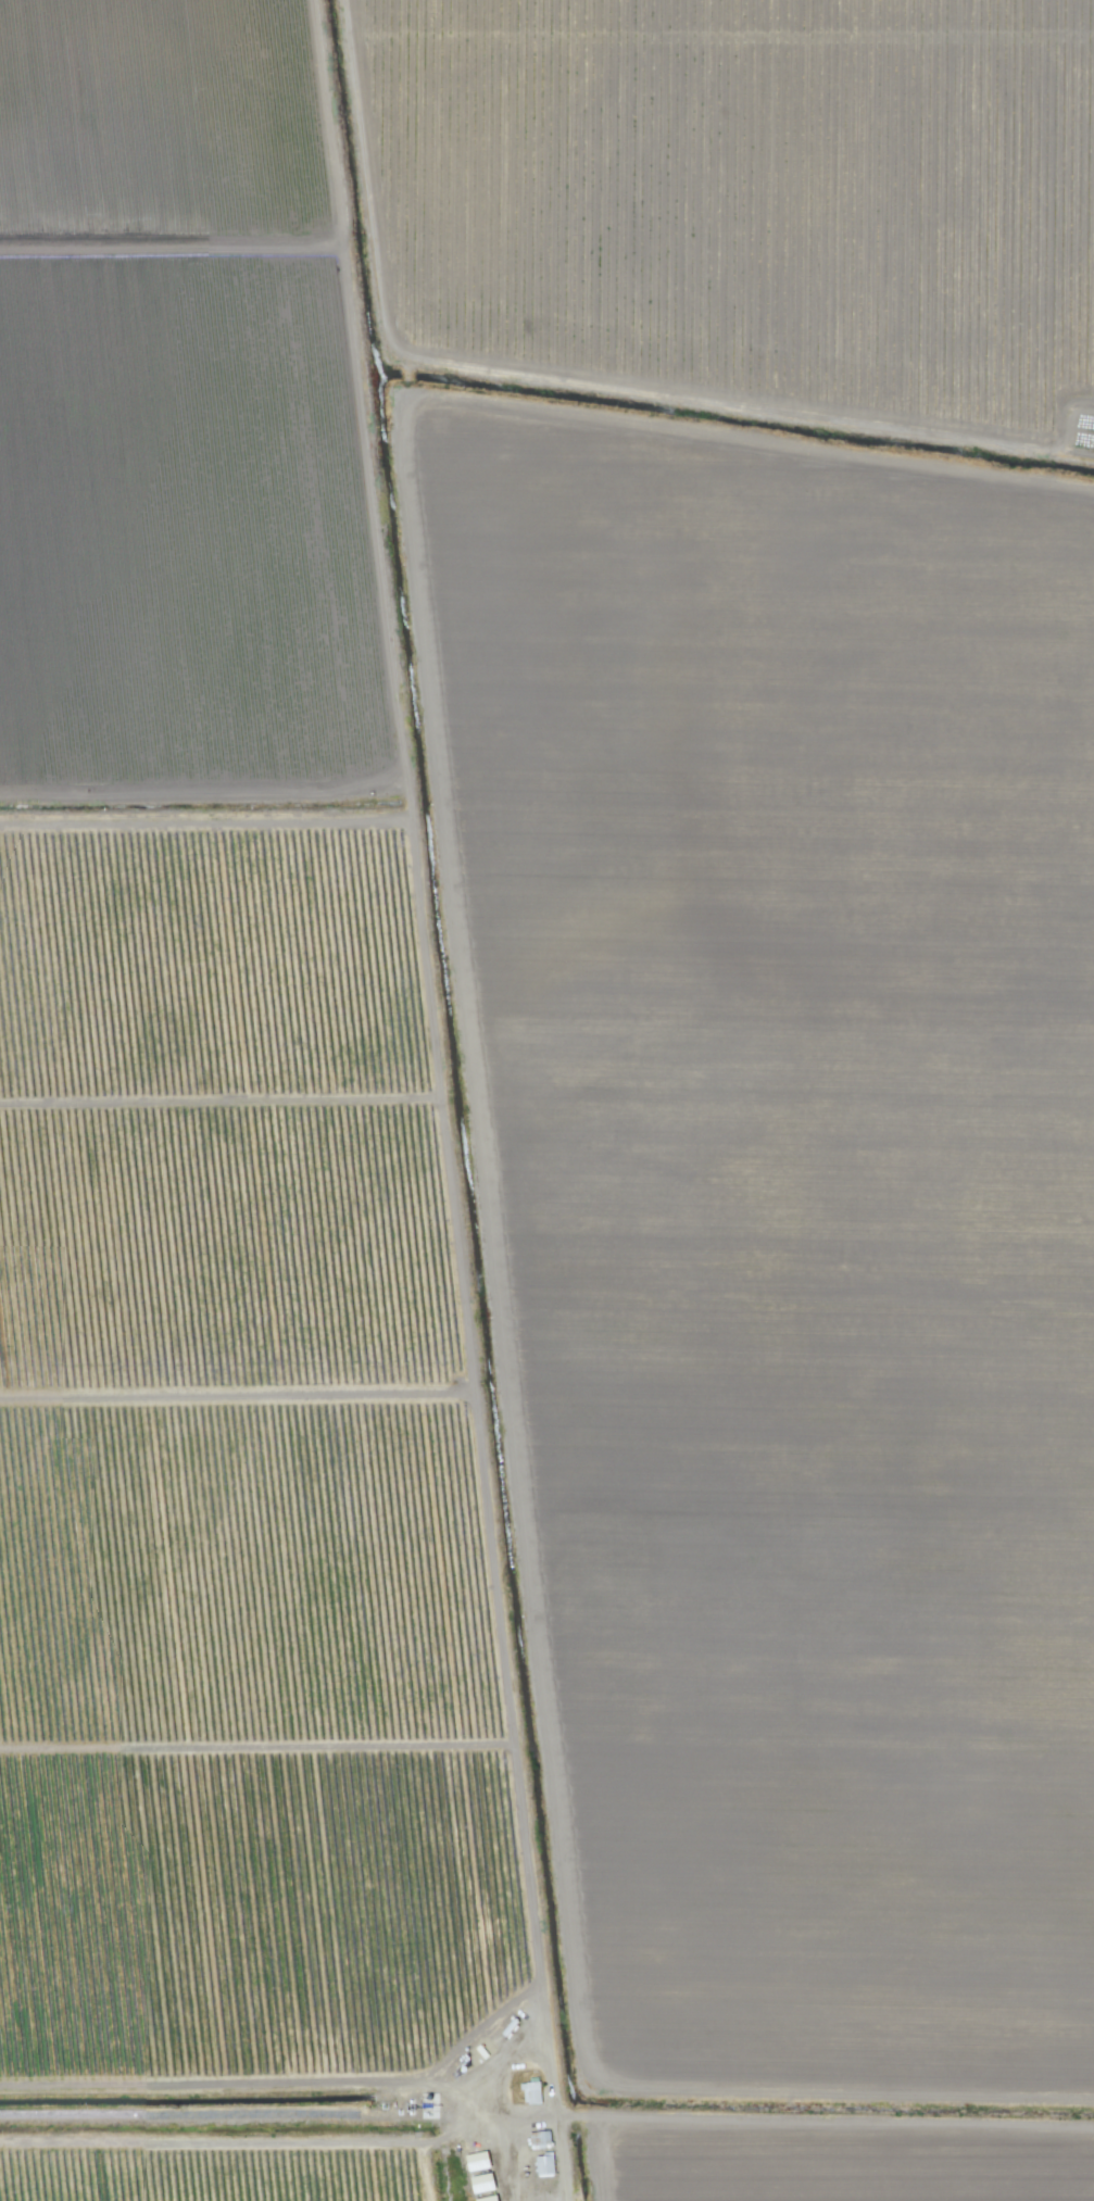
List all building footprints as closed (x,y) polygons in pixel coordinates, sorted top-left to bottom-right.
[(529,2148),(546,2148),(546,2134),(529,2134),(529,2148)] [(485,2152),(486,2183),(502,2182),(501,2152),(485,2152)]
